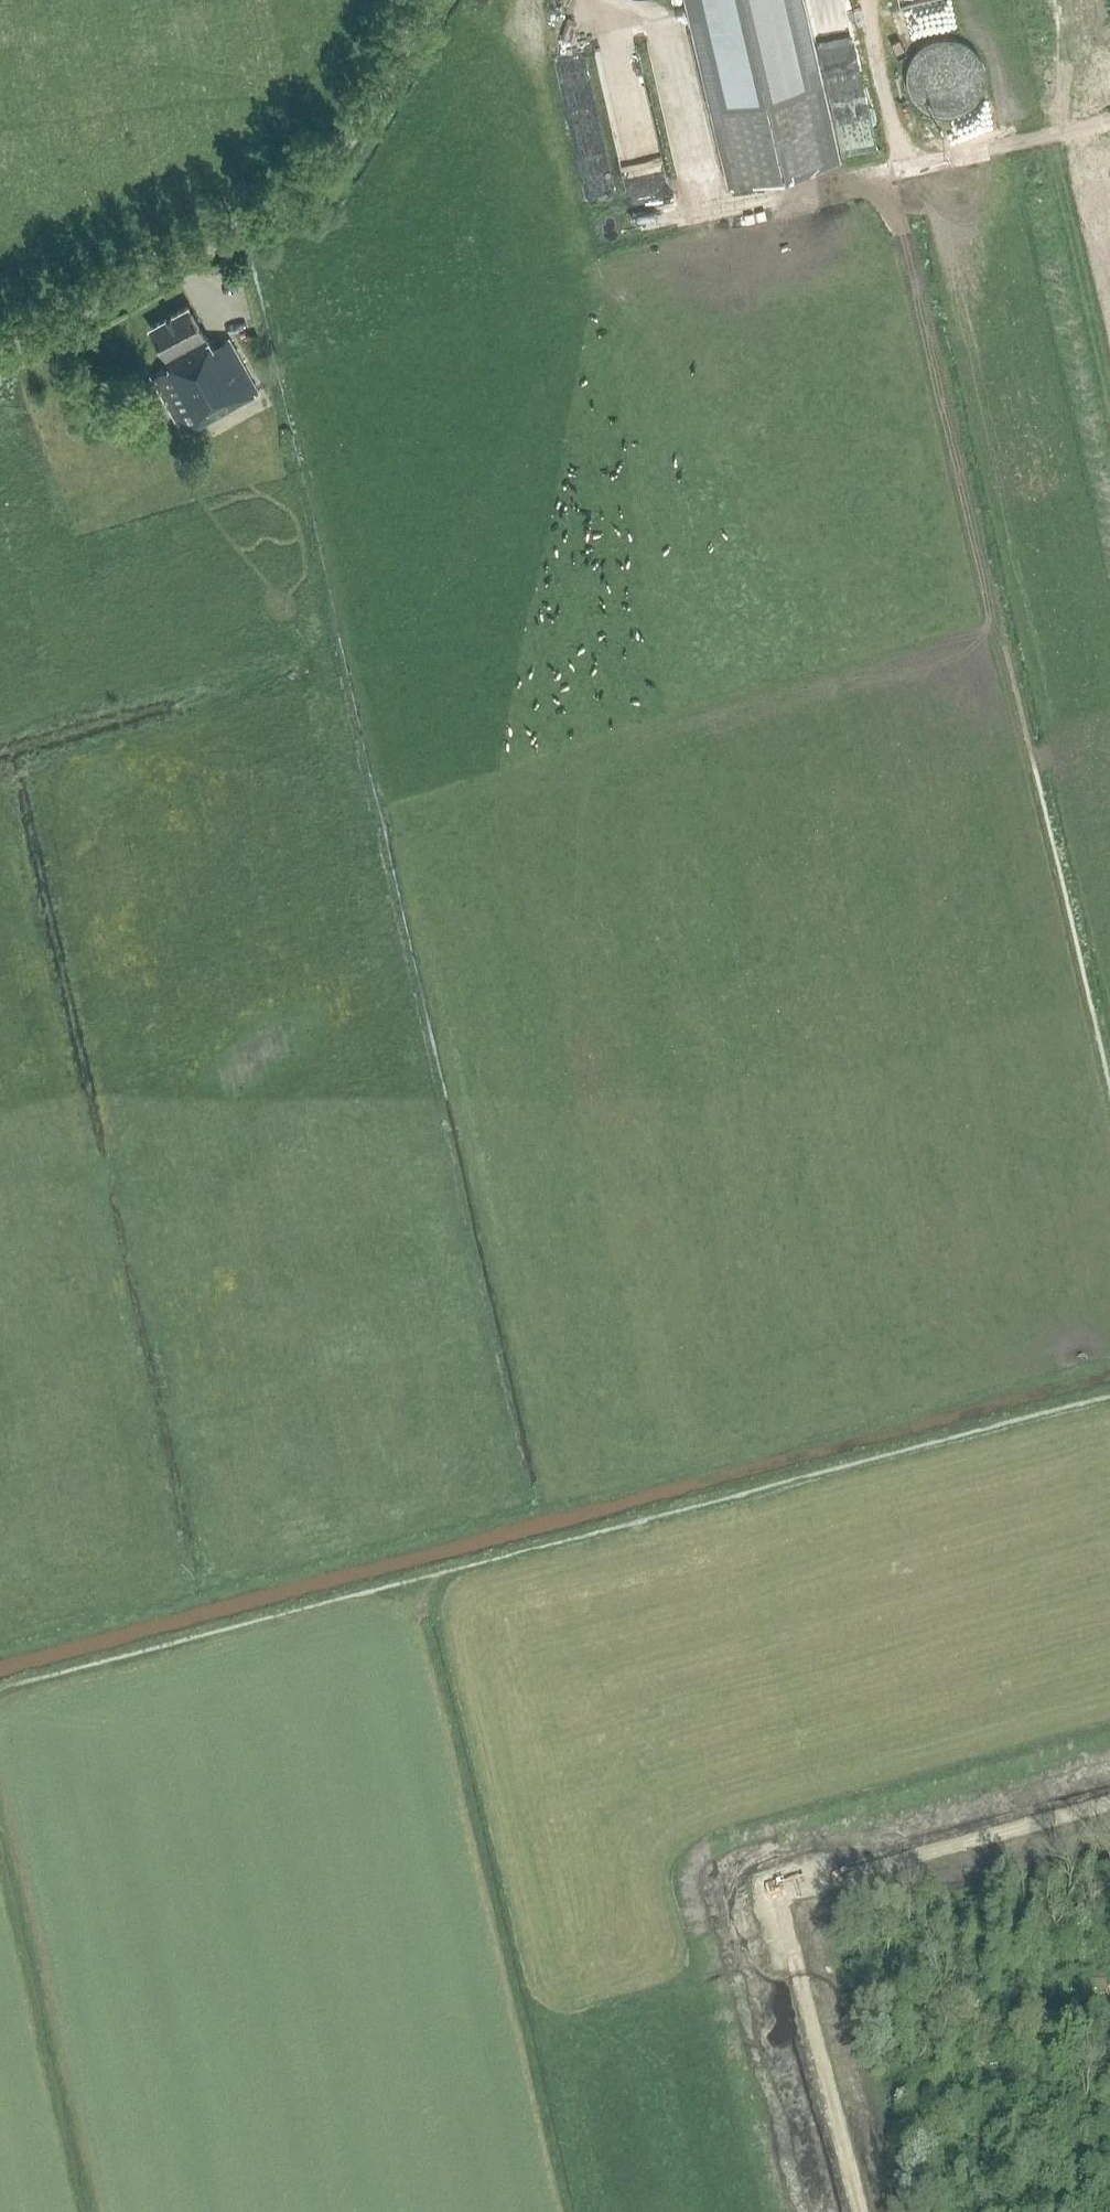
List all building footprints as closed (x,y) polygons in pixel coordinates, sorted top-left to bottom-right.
[(727,188),(840,163),(804,0),(685,0),(727,188)] [(614,111),(630,199),(670,191),(655,104),(614,111)] [(181,433),(257,391),(228,339),(211,348),(188,306),(149,328),(170,365),(150,376),(181,433)]
